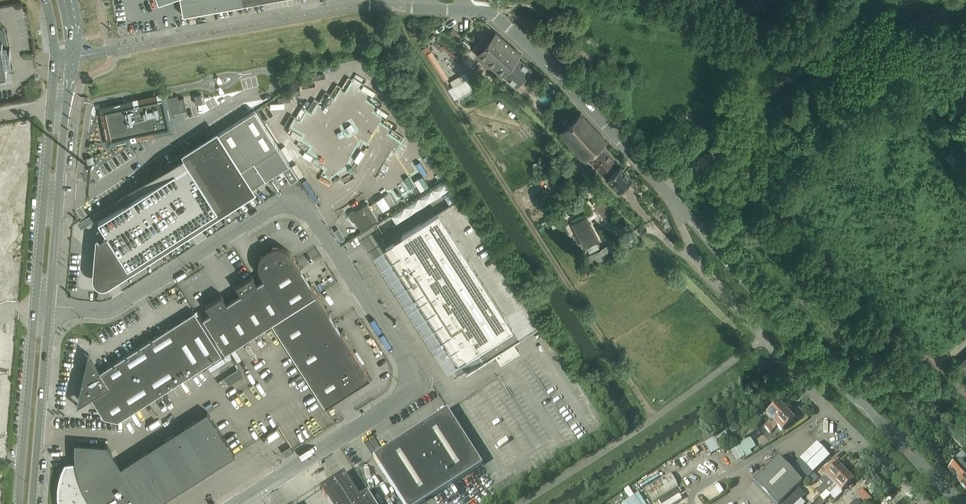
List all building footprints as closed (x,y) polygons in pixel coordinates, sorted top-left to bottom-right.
[(242,0),(181,0),(184,15),(243,5),(242,0)] [(4,46),(8,46),(6,34),(6,32),(5,31),(4,29),(3,28),(1,27),(0,26),(0,71),(6,70),(5,68),(8,67),(4,46)] [(532,70),(518,58),(521,54),(496,32),(490,39),(476,54),(484,62),(503,77),(504,75),(518,87),(532,70)] [(469,91),(463,81),(453,87),(459,97),(469,91)] [(196,105),(203,103),(201,94),(194,96),(196,105)] [(104,114),(102,114),(104,125),(105,129),(107,139),(110,139),(111,142),(131,138),(132,140),(146,137),(146,135),(171,129),(170,123),(173,122),(171,114),(187,110),(184,98),(179,99),(178,95),(164,98),(164,97),(104,110),(104,114)] [(236,123),(183,157),(211,200),(218,210),(252,188),(282,169),(291,183),(298,178),(278,147),(255,111),(236,123)] [(608,142),(582,113),(560,134),(574,150),(572,151),(574,153),(576,152),(586,163),(590,158),(602,171),(614,160),(602,147),(608,142)] [(965,179),(965,166),(952,152),(945,158),(965,179)] [(120,198),(95,214),(99,220),(99,221),(107,235),(99,240),(100,241),(120,272),(166,243),(160,234),(159,232),(211,200),(183,157),(128,192),(120,197),(120,198)] [(545,173),(553,171),(553,167),(555,167),(554,164),(555,164),(554,160),(549,162),(549,165),(544,166),(545,173)] [(621,166),(608,178),(619,191),(633,179),(621,166)] [(120,272),(100,241),(99,242),(97,239),(95,240),(92,280),(92,283),(93,284),(95,286),(96,288),(99,289),(102,289),(104,289),(108,288),(256,194),(252,188),(218,210),(211,200),(159,232),(160,234),(166,243),(120,272)] [(388,194),(383,197),(372,204),(379,214),(395,204),(388,194)] [(600,197),(593,203),(608,220),(615,214),(600,197)] [(368,204),(356,211),(356,212),(354,212),(353,213),(352,214),(351,215),(351,217),(351,219),(352,220),(354,221),(355,221),(356,221),(362,231),(379,220),(368,204)] [(439,211),(386,245),(460,362),(476,351),(484,363),(496,355),(501,364),(520,352),(507,332),(513,328),(439,211)] [(599,240),(587,218),(573,225),(585,248),(599,240)] [(273,247),(273,248),(263,254),(263,253),(262,255),(261,255),(260,257),(260,259),(259,260),(259,262),(259,264),(259,265),(259,267),(259,269),(260,270),(260,272),(261,273),(261,275),(264,279),(258,284),(253,276),(254,276),(253,276),(236,286),(237,287),(241,294),(227,303),(223,296),(223,295),(206,306),(210,313),(203,318),(226,352),(272,322),(325,405),(326,406),(371,377),(368,373),(342,332),(294,257),(293,256),(292,254),(291,253),(290,252),(289,251),(288,250),(287,249),(286,249),(284,248),(283,247),(282,247),(280,247),(278,247),(277,247),(275,247),(274,247),(273,247)] [(585,278),(591,275),(588,271),(589,270),(587,267),(585,268),(584,266),(580,269),(585,278)] [(84,379),(79,397),(80,399),(83,402),(85,401),(91,397),(104,418),(118,421),(222,355),(195,312),(100,372),(94,362),(92,360),(88,361),(87,363),(85,374),(83,374),(82,379),(84,379)] [(902,390),(908,384),(905,380),(904,382),(899,377),(896,379),(900,384),(898,386),(902,390)] [(765,415),(773,423),(785,412),(782,409),(783,407),(780,404),(779,405),(778,404),(765,415)] [(398,443),(383,453),(382,452),(373,457),(402,503),(421,503),(482,466),(446,410),(434,418),(435,420),(427,425),(427,424),(398,443)] [(75,443),(75,447),(75,449),(75,452),(75,457),(76,461),(76,464),(66,465),(63,473),(61,480),(60,488),(59,496),(60,503),(158,503),(235,455),(208,412),(121,467),(108,445),(75,443)] [(781,432),(794,421),(792,419),(793,418),(791,415),(789,416),(785,412),(773,423),(773,424),(771,426),(770,425),(766,430),(769,434),(776,427),(781,432)] [(946,433),(954,440),(959,434),(948,424),(943,429),(946,432),(946,433)] [(724,433),(716,439),(721,446),(729,440),(724,433)] [(721,449),(714,438),(712,434),(702,440),(704,444),(710,456),(721,449)] [(816,444),(799,460),(794,466),(806,479),(829,457),(816,444)] [(294,452),(290,446),(283,451),(286,456),(294,452)] [(777,459),(752,483),(773,503),(780,503),(801,484),(777,459)] [(959,461),(948,471),(958,483),(965,476),(965,460),(962,464),(959,461)] [(825,492),(845,474),(841,470),(842,468),(839,466),(837,466),(833,462),(821,473),(824,476),(818,482),(822,486),(815,492),(820,497),(825,492)] [(344,473),(319,489),(329,503),(374,503),(367,493),(359,498),(344,473)] [(669,473),(643,489),(652,503),(678,487),(669,473)] [(841,493),(853,482),(852,481),(852,479),(849,476),(848,477),(845,474),(825,492),(829,495),(836,488),(841,493)] [(856,496),(863,503),(866,503),(870,500),(861,491),(856,496)]
